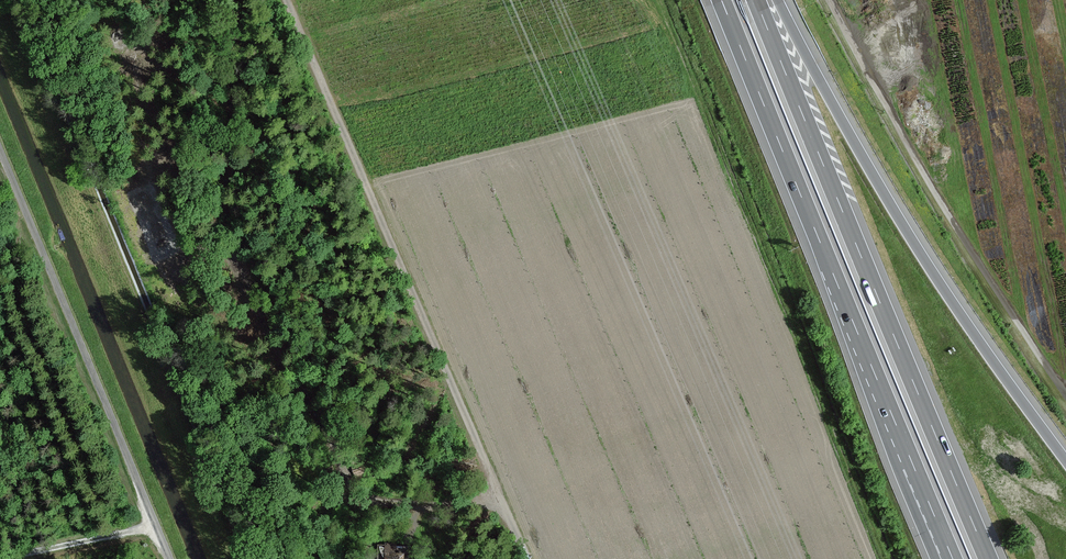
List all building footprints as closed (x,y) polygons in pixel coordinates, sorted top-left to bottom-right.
[(413,546),(378,546),(378,558),(413,558),(413,546)]
